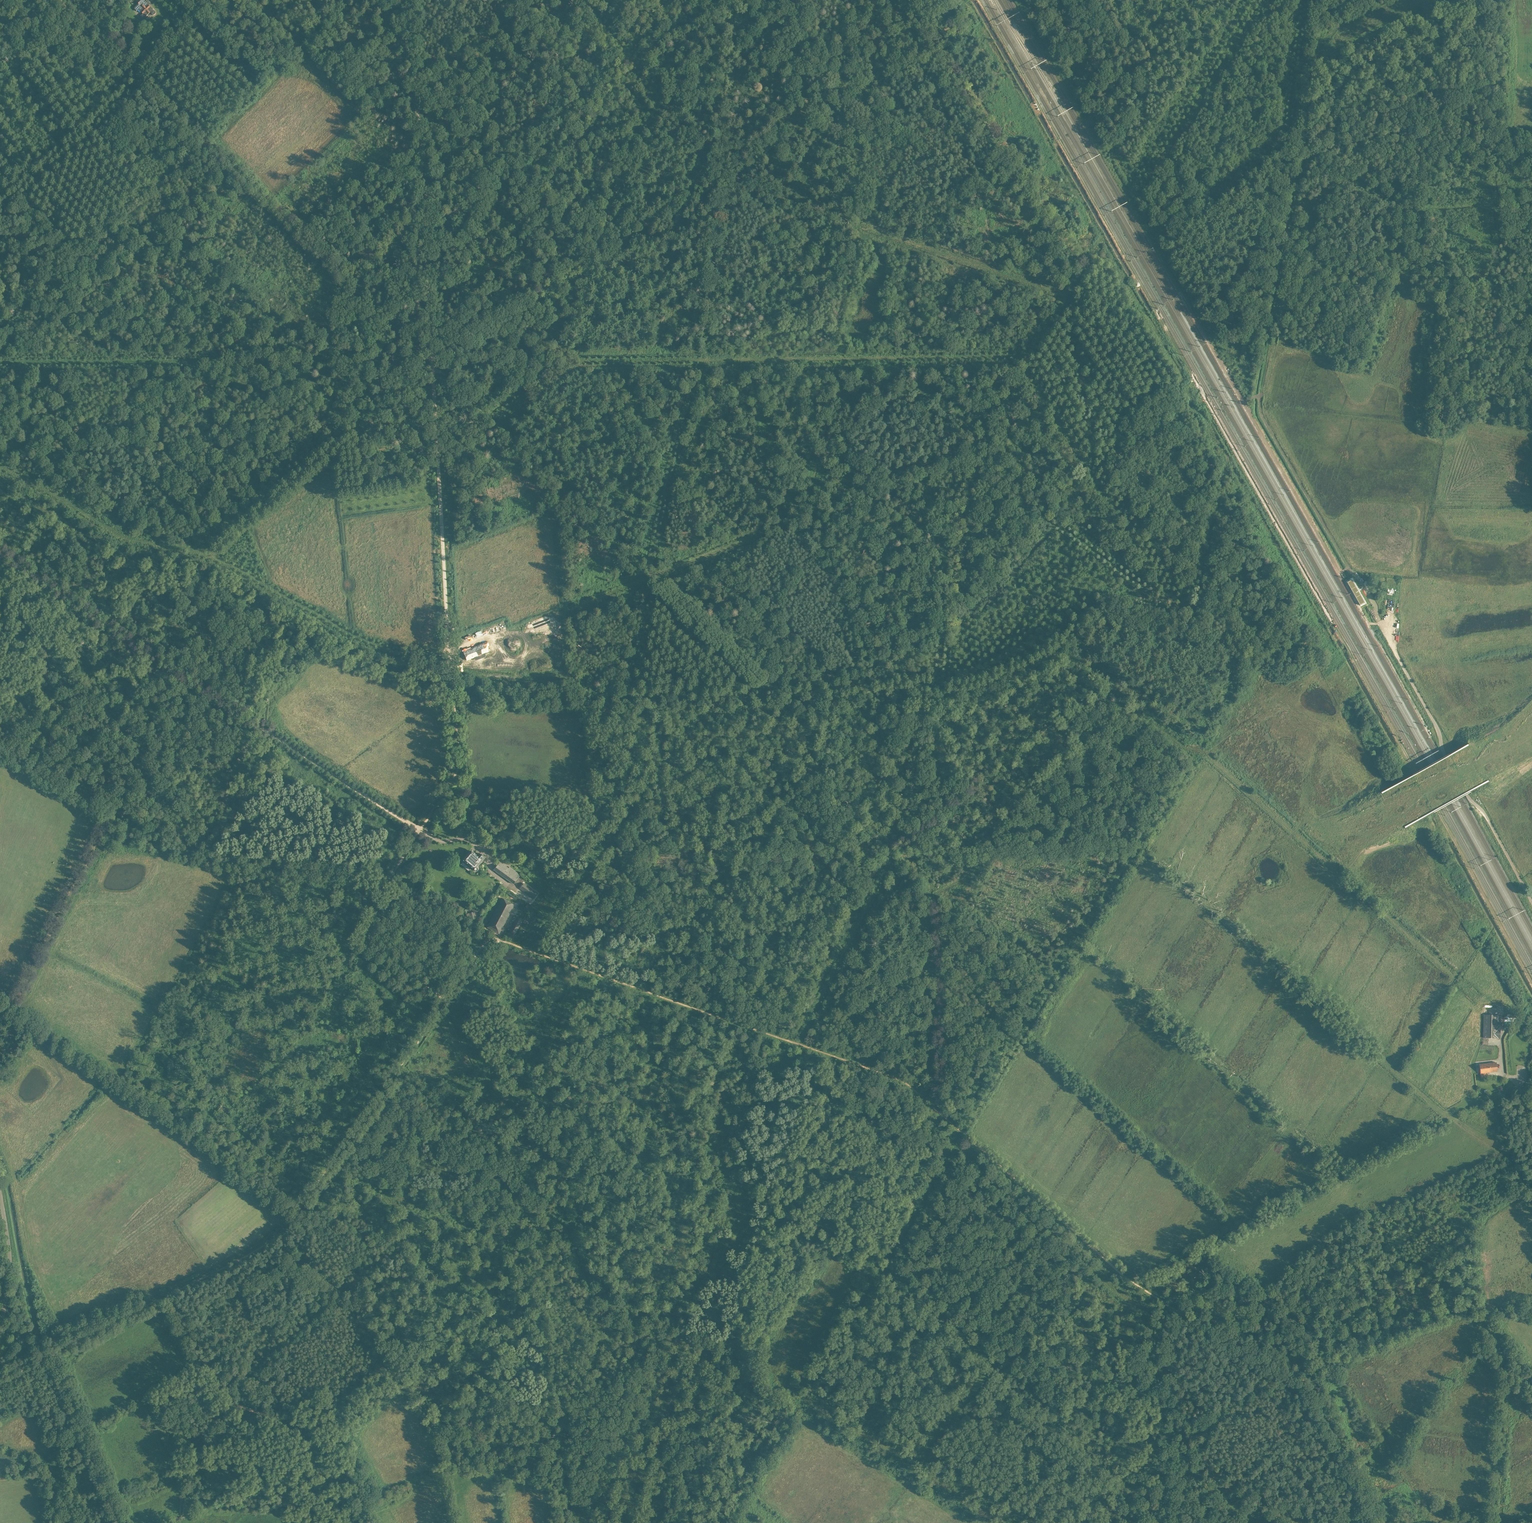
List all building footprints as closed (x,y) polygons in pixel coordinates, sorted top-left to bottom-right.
[(146,16),(147,16),(147,15),(150,12),(151,14),(154,11),(149,5),(151,4),(148,0),(147,2),(145,0),(138,0),(137,1),(140,5),(137,8),(143,14),(142,15),(144,18),(146,16)] [(1352,579),(1347,582),(1360,605),(1365,602),(1352,579)] [(1369,584),(1365,587),(1371,598),(1376,595),(1369,584)] [(488,643),(463,652),(467,660),(476,657),(476,659),(484,656),(483,654),(489,652),(487,647),(489,646),(488,643)] [(475,871),(476,871),(477,871),(477,870),(478,870),(478,869),(478,868),(477,868),(476,867),(485,857),(481,854),(479,857),(471,851),(463,860),(474,869),(474,870),(475,870),(475,871)] [(513,884),(520,875),(509,867),(508,868),(507,866),(507,865),(501,861),(494,870),(513,884)] [(487,927),(499,933),(514,905),(502,898),(487,927)] [(467,914),(468,920),(476,918),(474,911),(467,914)] [(510,931),(515,934),(523,919),(517,916),(510,931)] [(1499,1029),(1499,1015),(1484,1014),(1484,1038),(1500,1038),(1500,1029),(1499,1029)] [(1496,1062),(1479,1064),(1481,1078),(1488,1077),(1490,1077),(1489,1072),(1498,1071),(1496,1062)]
